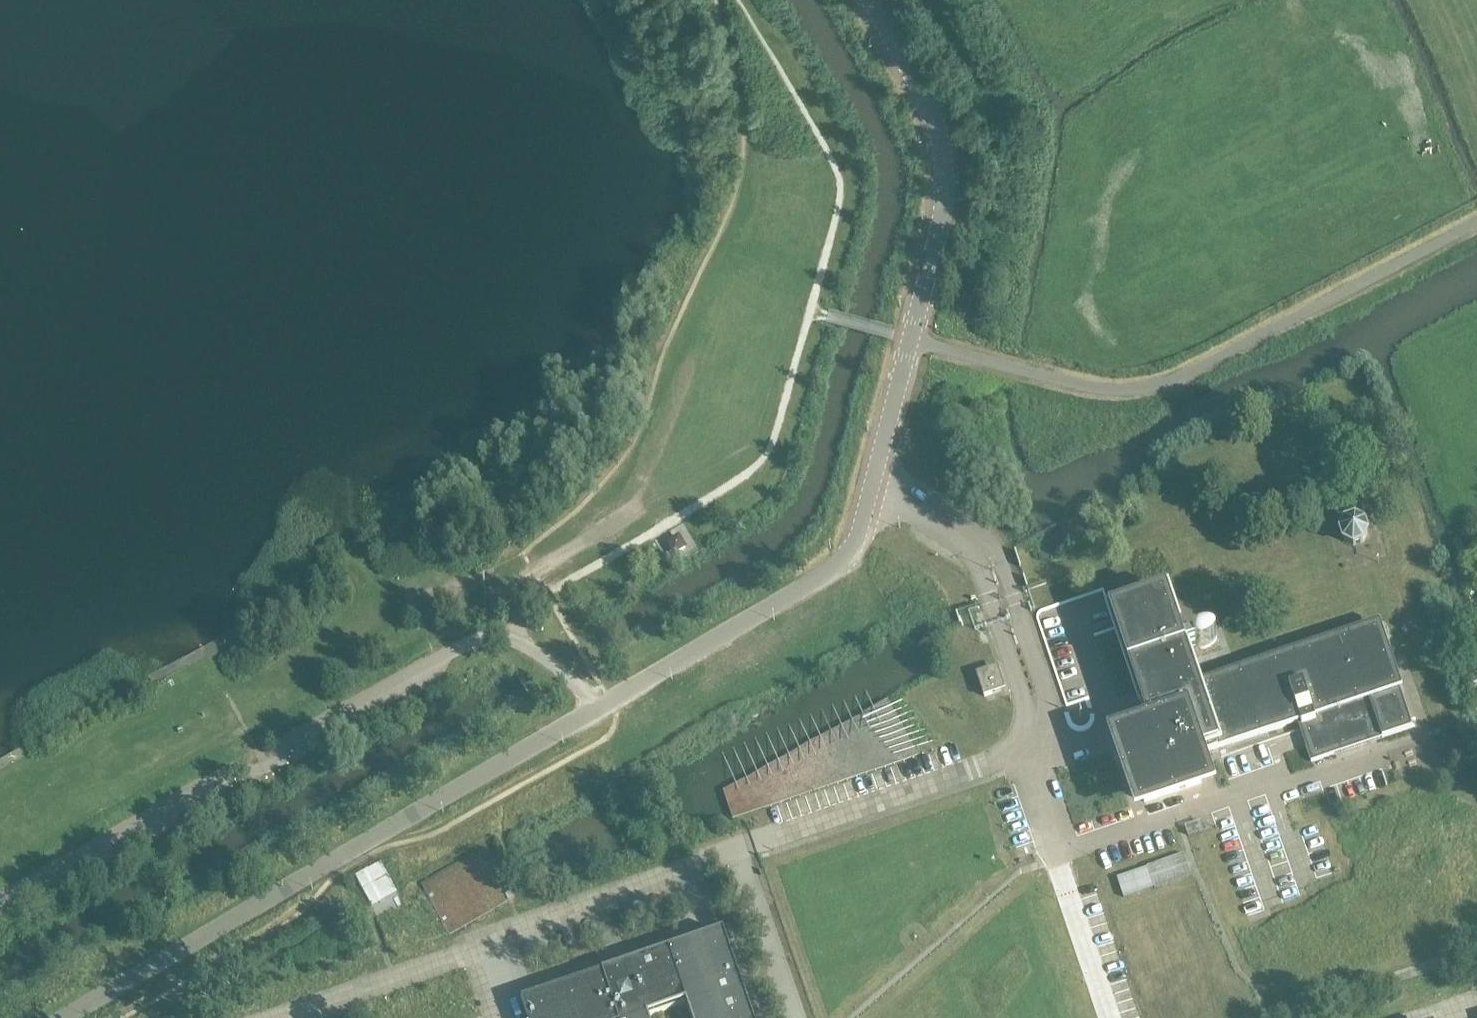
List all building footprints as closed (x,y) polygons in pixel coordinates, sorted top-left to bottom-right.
[(1368,534),(1364,524),(1363,523),(1361,522),(1358,520),(1357,520),(1354,520),(1352,520),(1350,521),(1349,521),(1347,522),(1345,524),(1344,525),(1343,527),(1342,530),(1342,531),(1342,533),(1342,536),(1343,538),(1343,539),(1345,541),(1346,543),(1348,544),(1350,545),(1353,546),(1355,546),(1358,545),(1360,545),(1361,544),(1363,543),(1365,540),(1366,539),(1367,538),(1367,537),(1367,536),(1368,534)] [(686,547),(679,536),(669,542),(675,553),(686,547)] [(1200,688),(1168,593),(1110,613),(1143,709),(1150,707),(1150,708),(1151,708),(1157,723),(1156,724),(1155,725),(1155,726),(1154,727),(1155,728),(1155,729),(1156,730),(1156,731),(1157,731),(1159,731),(1160,731),(1161,733),(1125,745),(1144,801),(1201,782),(1192,756),(1300,719),(1302,725),(1301,725),(1301,726),(1301,727),(1302,727),(1303,727),(1303,726),(1314,722),(1315,722),(1316,722),(1321,739),(1321,740),(1307,745),(1312,761),(1411,727),(1378,628),(1200,688)] [(1000,687),(995,671),(986,675),(985,671),(977,673),(985,696),(993,694),(991,690),(1000,687)] [(514,898),(487,848),(422,884),(449,934),(509,901),(514,898)] [(1185,852),(1118,876),(1126,897),(1193,873),(1185,852)] [(380,861),(357,873),(372,903),(395,891),(380,861)] [(742,982),(724,932),(523,1001),(529,1017),(754,1017),(742,982)]
